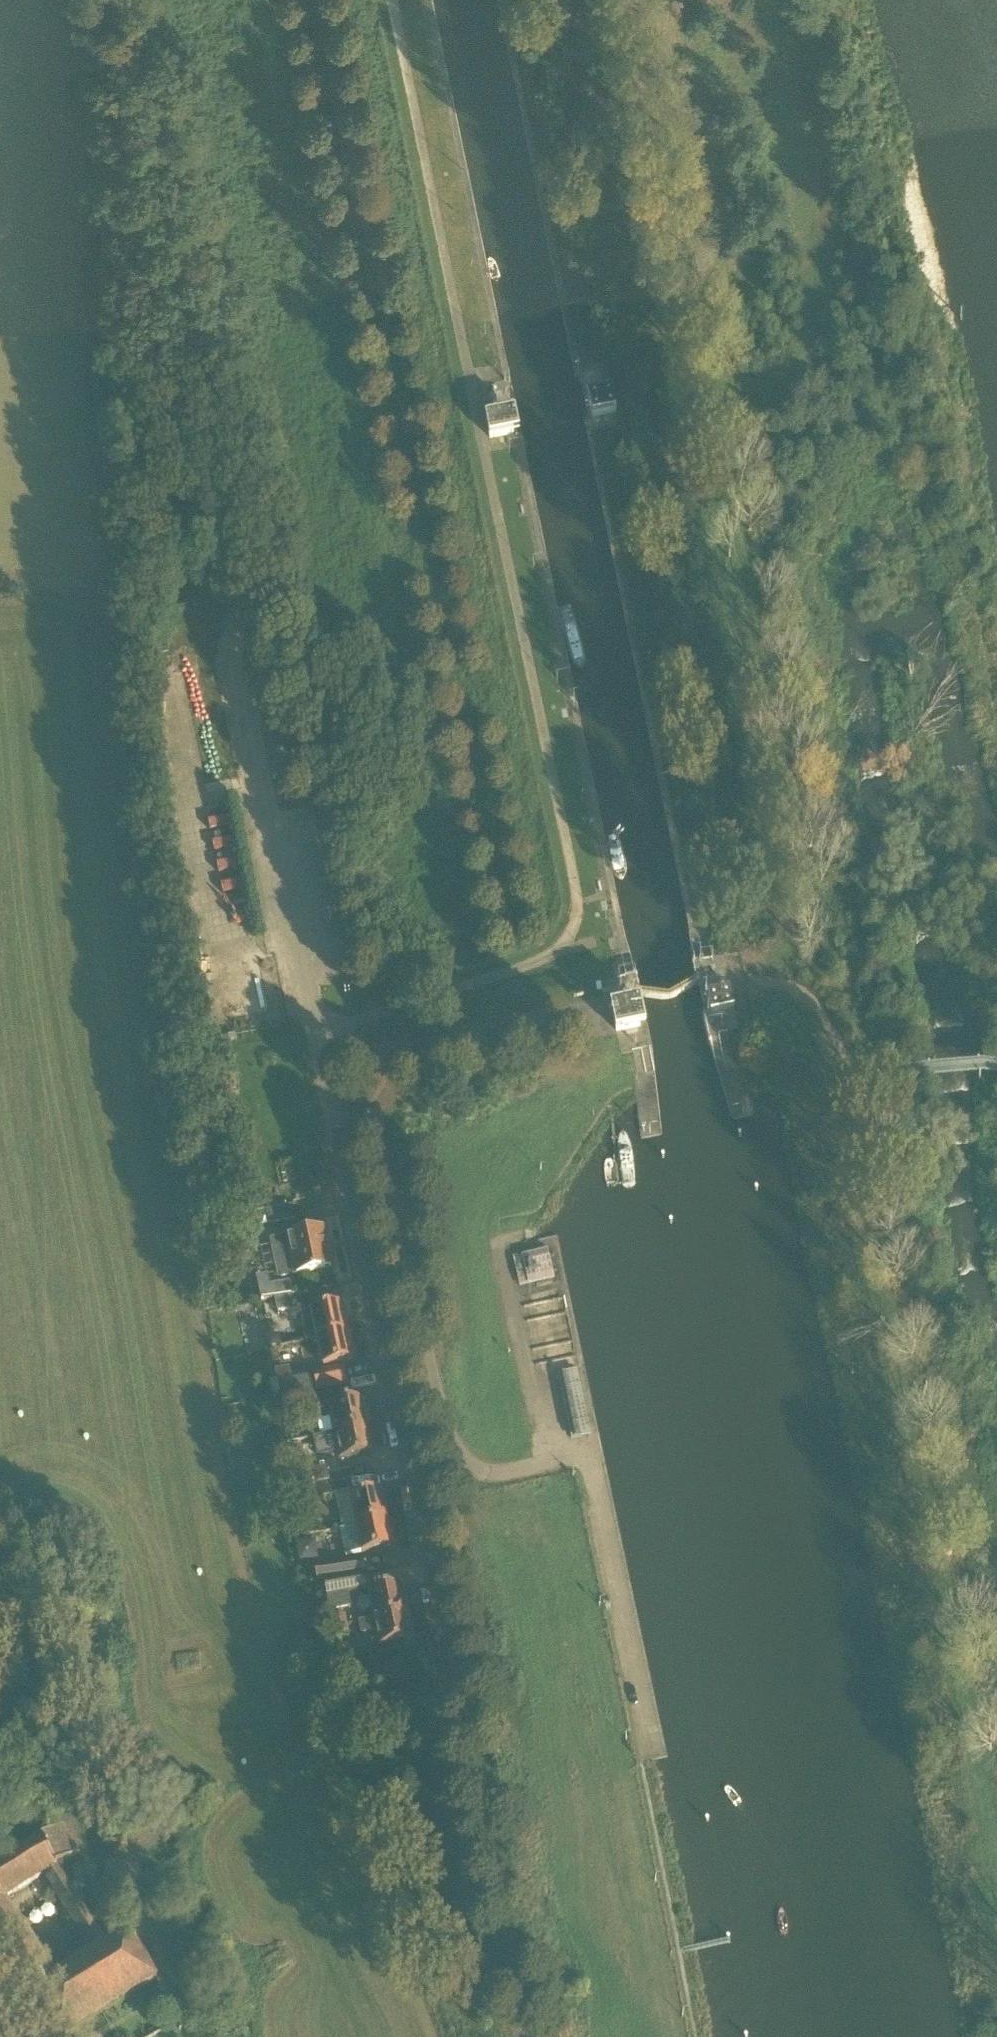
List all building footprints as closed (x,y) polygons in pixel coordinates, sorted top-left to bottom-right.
[(612,393),(589,397),(593,417),(616,412),(612,393)] [(510,413),(486,418),(490,437),(514,433),(510,413)] [(251,955),(257,1002),(233,1005),(236,1032),(281,1027),(271,953),(251,955)] [(731,987),(730,987),(707,992),(711,1011),(735,1006),(731,987)] [(611,1005),(613,1011),(617,1031),(646,1025),(641,999),(611,1005)] [(269,1224),(269,1225),(294,1219),(291,1207),(267,1212),(266,1211),(244,1216),(247,1229),(269,1224)] [(292,1277),(332,1267),(324,1231),(275,1240),(277,1253),(286,1251),(292,1277)] [(549,1249),(515,1253),(519,1284),(553,1280),(549,1249)] [(307,1290),(308,1304),(330,1302),(329,1287),(307,1290)] [(528,1293),(535,1359),(557,1357),(549,1290),(528,1293)] [(278,1312),(294,1308),(292,1296),(275,1300),(263,1302),(266,1318),(279,1316),(278,1312)] [(302,1342),(314,1340),(348,1333),(342,1306),(308,1312),(296,1314),(302,1342)] [(348,1333),(314,1340),(319,1368),(354,1361),(348,1333)] [(316,1388),(346,1382),(343,1367),(313,1373),(314,1376),(308,1377),(291,1381),(289,1370),(275,1372),(277,1381),(273,1382),(275,1396),(276,1397),(294,1394),(311,1390),(316,1388)] [(297,1407),(314,1403),(311,1390),(294,1394),(276,1397),(278,1411),(297,1407)] [(363,1399),(334,1405),(332,1394),(316,1397),(321,1420),(328,1419),(331,1433),(369,1425),(368,1416),(367,1417),(363,1399)] [(369,1425),(331,1433),(337,1461),(374,1454),(371,1436),(372,1436),(369,1425)] [(314,1489),(330,1485),(326,1468),(310,1472),(314,1489)] [(316,1499),(332,1495),(330,1485),(314,1489),(316,1499)] [(355,1526),(387,1519),(381,1492),(349,1499),(355,1526)] [(392,1547),(387,1519),(355,1526),(339,1530),(344,1556),(360,1553),(361,1554),(392,1547)] [(312,1540),(292,1543),(295,1562),(315,1559),(312,1540)] [(313,1569),(316,1584),(324,1582),(365,1573),(362,1558),(313,1569)] [(365,1573),(324,1582),(330,1611),(351,1606),(349,1594),(368,1590),(365,1573)] [(373,1618),(408,1611),(406,1603),(405,1603),(402,1586),(367,1593),(373,1618)] [(408,1611),(373,1618),(356,1622),(359,1637),(376,1633),(378,1647),(413,1639),(409,1622),(410,1622),(408,1611)] [(334,1627),(348,1624),(346,1616),(332,1618),(334,1627)] [(348,1624),(334,1627),(336,1637),(350,1634),(348,1624)] [(380,1650),(351,1657),(358,1684),(386,1677),(380,1650)] [(157,1977),(127,1928),(126,1928),(106,1941),(75,1891),(60,1866),(80,1855),(62,1825),(0,1861),(0,1936),(62,2036),(64,2034),(154,1979),(155,1979),(157,1977)]
